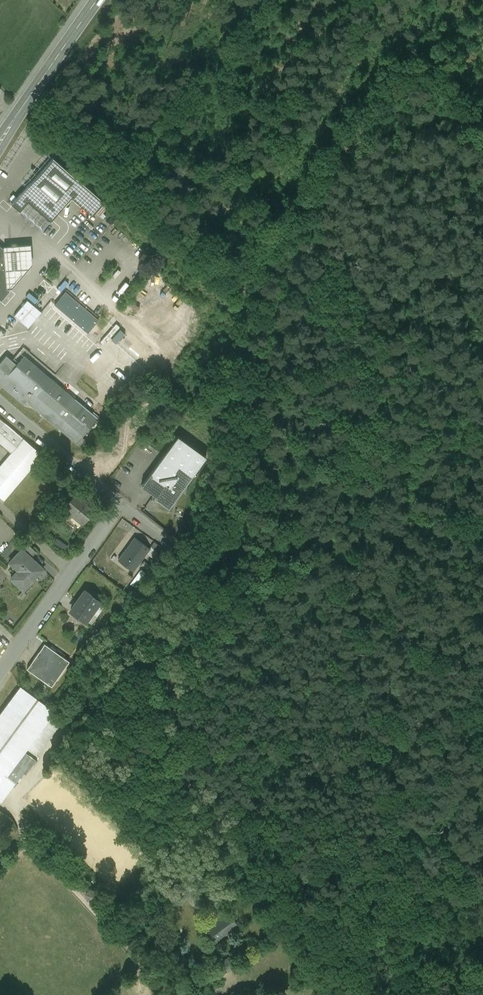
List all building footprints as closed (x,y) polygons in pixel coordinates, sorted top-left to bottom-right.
[(54,164),(13,211),(21,218),(30,209),(52,229),(73,205),(85,191),(54,164)] [(85,191),(73,205),(94,223),(97,219),(106,210),(106,209),(85,191)] [(106,210),(97,219),(102,223),(110,214),(106,210)] [(3,308),(9,300),(5,255),(0,251),(0,306),(3,308)] [(6,255),(9,297),(14,296),(34,274),(32,253),(6,255)] [(100,326),(68,299),(56,313),(80,334),(88,340),(100,326)] [(29,307),(16,323),(30,335),(43,319),(29,307)] [(103,346),(108,350),(110,346),(117,352),(126,341),(115,331),(103,346)] [(143,340),(139,343),(158,363),(162,360),(143,340)] [(26,364),(18,373),(10,382),(0,374),(0,385),(7,391),(5,395),(26,412),(28,409),(78,451),(79,451),(81,453),(87,447),(84,445),(100,426),(26,364)] [(8,364),(0,373),(0,374),(10,382),(18,373),(8,364)] [(0,425),(0,451),(12,461),(25,446),(0,425)] [(179,442),(143,492),(156,502),(155,504),(170,515),(208,463),(179,442)] [(0,475),(0,504),(5,509),(45,462),(25,446),(12,461),(0,475)] [(98,516),(78,499),(65,515),(84,532),(98,516)] [(136,544),(120,566),(135,577),(151,555),(136,544)] [(70,553),(58,545),(55,550),(66,558),(70,553)] [(166,555),(156,548),(152,553),(162,560),(166,555)] [(37,558),(27,549),(22,555),(22,556),(23,555),(32,564),(37,558)] [(32,564),(23,555),(22,556),(15,564),(23,572),(11,584),(24,596),(44,575),(32,564)] [(94,603),(87,598),(72,618),(86,629),(101,608),(100,607),(102,605),(101,603),(98,601),(95,601),(94,603)] [(71,669),(46,651),(28,676),(53,694),(71,669)] [(0,724),(0,808),(2,809),(24,780),(27,781),(37,768),(26,760),(26,759),(49,728),(56,719),(55,718),(22,695),(23,694),(22,694),(21,695),(0,724)] [(177,892),(186,902),(197,890),(188,881),(177,892)] [(246,933),(222,898),(200,913),(212,930),(207,933),(219,950),(246,933)]
